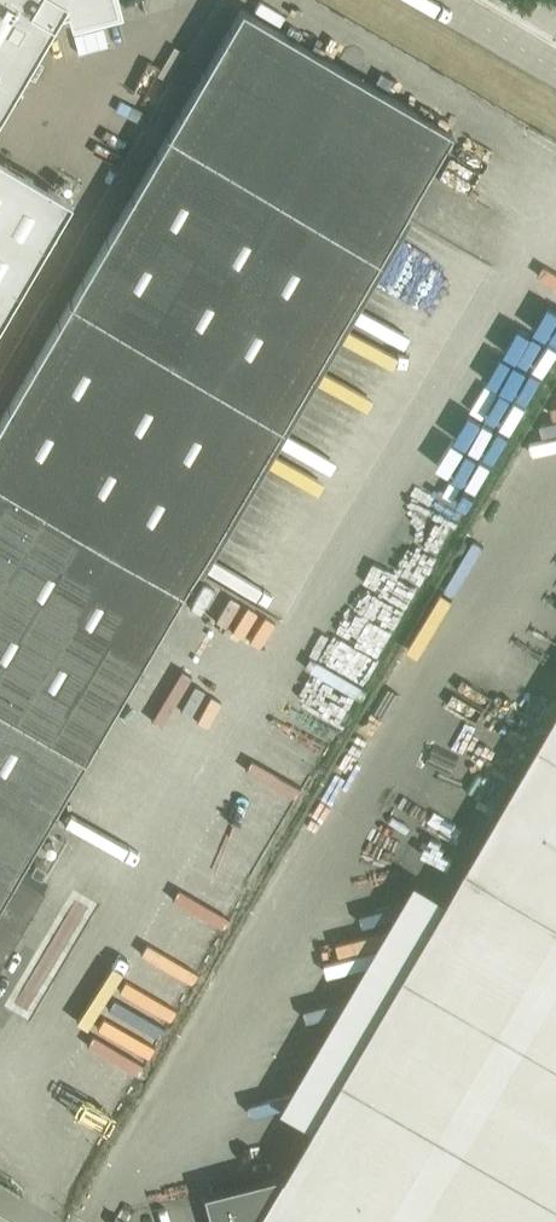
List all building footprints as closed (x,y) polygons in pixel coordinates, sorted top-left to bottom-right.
[(60,14),(68,12),(71,25),(73,25),(72,23),(118,11),(115,0),(0,0),(0,116),(60,14)] [(44,892),(15,875),(452,131),(357,75),(337,63),(242,7),(0,420),(0,968),(44,892)] [(345,48),(337,63),(357,75),(366,59),(363,51),(355,45),(345,48)] [(71,201),(0,159),(0,323),(71,201)] [(540,744),(555,754),(555,717),(540,744)] [(467,869),(555,922),(555,754),(540,744),(467,869)] [(208,1194),(209,1195),(216,1221),(555,1221),(555,922),(467,869),(449,899),(316,1126),(314,1129),(291,1169),(288,1173),(211,1193),(208,1194)]
